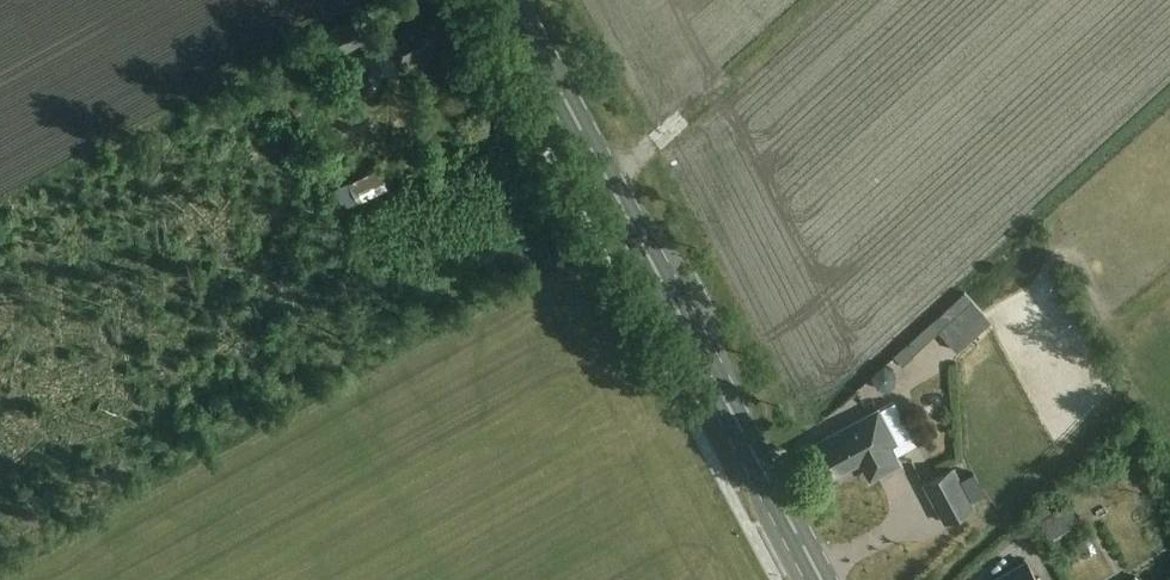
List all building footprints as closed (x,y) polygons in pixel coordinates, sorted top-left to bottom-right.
[(459,39),(439,3),(382,34),(385,39),(372,46),(387,73),(399,66),(402,70),(459,39)] [(369,38),(358,17),(327,32),(342,60),(365,48),(362,41),(369,38)] [(386,187),(374,167),(350,181),(362,201),(386,187)] [(987,314),(966,292),(896,356),(903,364),(939,330),(953,345),(987,314)] [(896,440),(879,407),(825,436),(827,441),(820,444),(835,473),(861,458),(866,468),(879,472),(892,465),(896,452),(891,442),(896,440)] [(976,507),(955,466),(925,482),(946,522),(976,507)] [(982,466),(970,471),(978,488),(989,483),(982,466)] [(1058,522),(1061,533),(1083,528),(1080,517),(1058,522)] [(1025,562),(993,579),(1034,579),(1025,562)]
